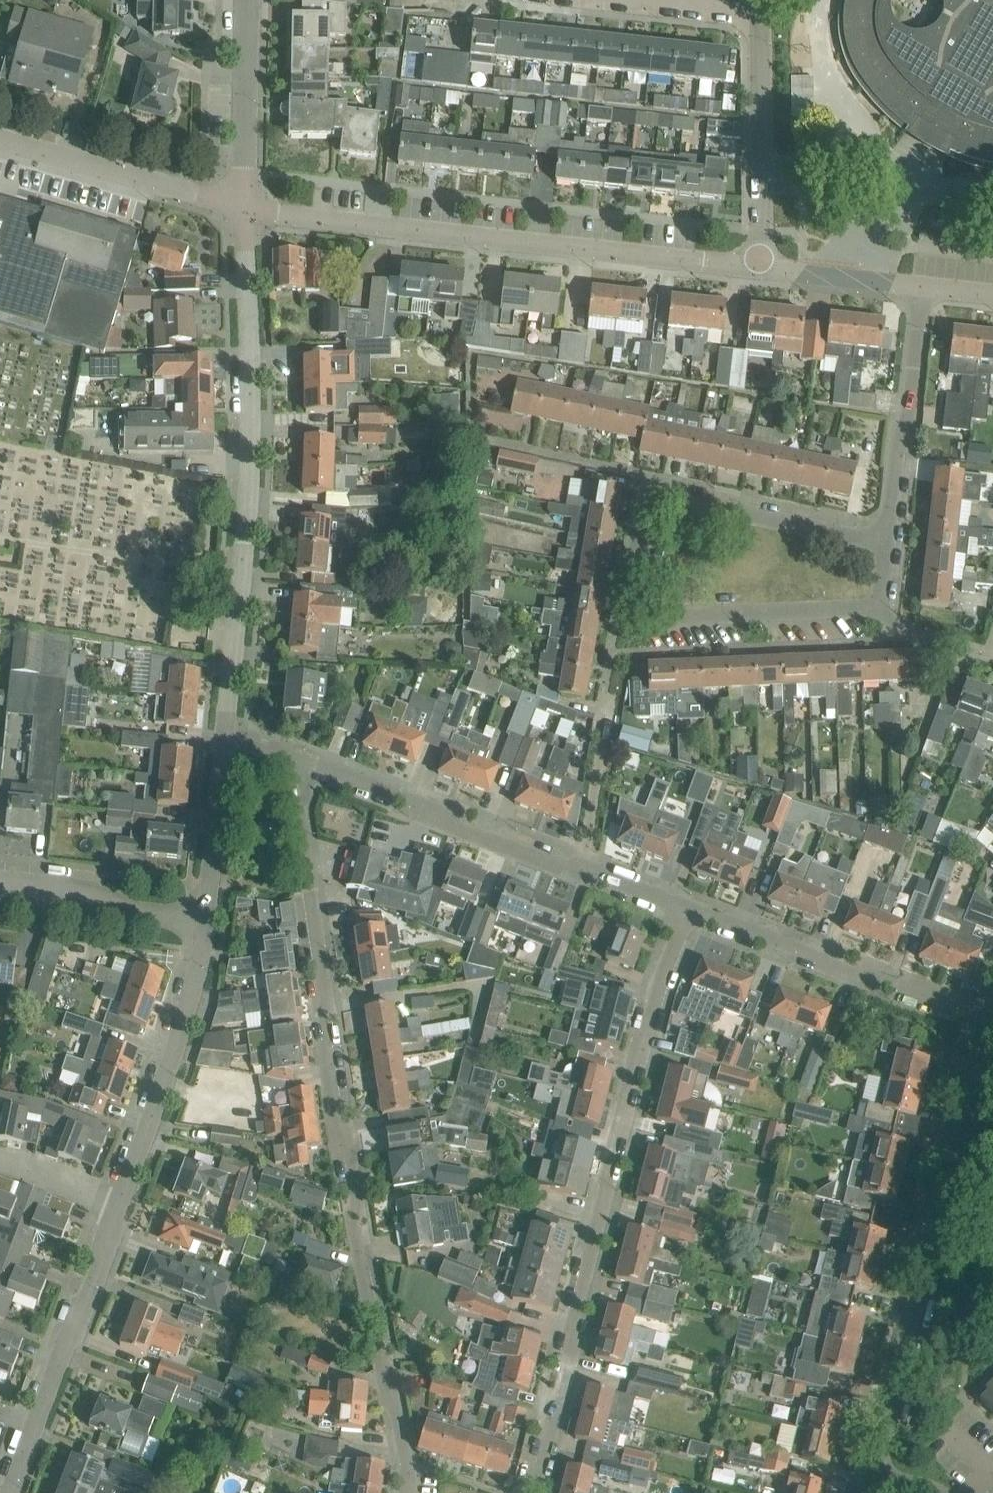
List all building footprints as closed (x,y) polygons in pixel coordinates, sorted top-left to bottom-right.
[(154,17),(154,35),(191,36),(192,4),(161,4),(161,0),(138,0),(138,17),(154,17)] [(287,37),(294,37),(294,48),(287,48),(287,51),(328,51),(330,51),(330,36),(347,36),(347,5),(332,3),(304,0),(302,0),(302,16),(287,16),(287,37)] [(347,5),(384,9),(385,0),(332,0),(332,3),(347,5)] [(844,10),(844,25),(845,39),(849,53),(854,67),(865,84),(878,99),(892,114),(907,127),(909,128),(910,129),(914,123),(952,145),(949,152),(950,152),(953,154),(971,161),(990,166),(992,166),(992,0),(941,0),(942,4),(942,8),(941,12),(940,15),(939,19),(936,22),(933,26),(929,29),(926,30),(921,32),(917,33),(912,32),(907,32),(903,30),(898,26),(894,23),(892,20),(890,16),(888,12),(888,8),(888,3),(888,0),(846,0),(844,10)] [(405,12),(387,10),(384,36),(402,37),(405,12)] [(75,96),(81,77),(93,32),(30,14),(16,11),(13,21),(8,40),(21,44),(10,83),(53,95),(54,92),(56,93),(56,91),(75,96)] [(426,50),(422,82),(468,87),(470,65),(496,68),(497,59),(500,27),(474,25),(470,55),(426,50)] [(525,30),(500,27),(497,59),(522,62),(525,30)] [(547,64),(551,33),(525,30),(522,62),(547,64)] [(576,36),(551,33),(547,64),(573,67),(576,36)] [(169,53),(138,34),(128,51),(148,63),(136,110),(165,117),(166,114),(170,114),(173,112),(174,107),(172,102),(169,100),(175,78),(163,75),(165,66),(162,64),(169,53)] [(598,70),(601,39),(576,36),(573,67),(598,70)] [(627,41),(601,39),(598,70),(623,73),(627,41)] [(649,75),(652,44),(627,41),(623,73),(649,75)] [(677,47),(652,44),(649,75),(674,78),(677,47)] [(677,47),(674,78),(699,81),(703,50),(677,47)] [(380,78),(393,80),(397,80),(399,64),(400,50),(391,50),(379,50),(377,50),(377,61),(382,62),(380,78)] [(729,52),(703,50),(699,81),(725,84),(729,52)] [(328,65),(328,51),(287,51),(287,66),(292,66),(292,77),(328,77),(345,77),(345,65),(328,65)] [(520,75),(520,81),(518,93),(544,95),(545,84),(545,81),(546,78),(520,75)] [(818,115),(817,75),(791,75),(792,116),(818,115)] [(289,99),(289,106),(328,107),(328,105),(345,105),(345,94),(328,93),(328,77),(292,77),(287,77),(287,93),(293,93),(293,99),(289,99)] [(393,80),(380,78),(380,79),(367,79),(367,87),(379,87),(376,112),(389,113),(393,80)] [(495,79),(494,90),(518,93),(520,81),(495,79)] [(545,84),(544,95),(569,98),(570,87),(545,84)] [(433,103),(435,90),(397,86),(394,106),(408,108),(409,100),(432,103),(433,103)] [(595,101),(596,90),(570,87),(569,98),(595,101)] [(433,103),(432,103),(430,124),(437,125),(439,104),(460,106),(461,93),(435,90),(433,103)] [(620,104),(621,92),(596,90),(595,101),(620,104)] [(620,104),(637,106),(638,94),(621,92),(620,104)] [(486,109),(487,96),(474,94),(473,108),(486,109)] [(486,109),(498,111),(500,98),(487,96),(486,109)] [(671,109),(672,98),(655,96),(653,107),(671,109)] [(696,112),(697,101),(672,98),(671,109),(696,112)] [(550,129),(553,103),(514,99),(512,112),(535,115),(534,127),(550,129)] [(696,112),(722,115),(723,104),(697,101),(696,112)] [(568,105),(553,103),(550,129),(566,131),(568,105)] [(345,105),(328,105),(328,107),(289,106),(286,106),(286,117),(289,117),(289,137),(290,137),(291,136),(333,136),(333,137),(334,137),(334,132),(343,133),(341,145),(350,146),(349,154),(375,158),(380,116),(347,112),(348,104),(345,105)] [(590,107),(578,106),(576,119),(588,121),(590,107)] [(590,107),(588,121),(598,122),(612,123),(613,110),(600,108),(590,107)] [(636,126),(637,112),(613,110),(612,123),(636,126)] [(636,126),(658,128),(660,115),(637,112),(636,126)] [(684,132),(685,117),(674,116),(672,130),(684,132)] [(685,117),(684,132),(693,133),(695,118),(685,117)] [(741,124),(708,121),(707,135),(741,139),(741,124)] [(402,138),(401,144),(399,164),(426,167),(429,141),(431,126),(404,122),(402,138)] [(483,134),(481,147),(479,173),(505,176),(510,129),(509,129),(508,136),(483,134)] [(510,129),(505,176),(532,179),(537,132),(510,129)] [(560,142),(558,162),(556,182),(581,185),(585,145),(585,140),(574,138),(574,144),(560,142)] [(429,141),(426,167),(452,170),(455,144),(429,141)] [(455,144),(452,170),(479,173),(481,147),(455,144)] [(585,145),(581,185),(604,187),(609,147),(608,146),(607,153),(598,152),(599,146),(585,145)] [(628,190),(633,149),(609,147),(604,187),(628,190)] [(633,149),(628,190),(652,193),(656,155),(633,152),(633,149)] [(656,155),(652,193),(676,195),(680,156),(679,156),(679,158),(656,155)] [(680,156),(676,195),(700,198),(703,163),(695,162),(695,158),(680,156)] [(703,163),(700,198),(724,201),(728,161),(704,158),(703,163)] [(134,252),(140,233),(136,232),(134,237),(78,221),(80,217),(47,207),(45,215),(0,202),(0,323),(104,353),(134,252)] [(157,239),(151,258),(149,265),(164,269),(165,291),(199,290),(199,271),(182,272),(189,249),(157,239)] [(273,291),(293,291),(320,291),(319,273),(319,272),(319,252),(273,252),(273,291)] [(410,322),(410,316),(412,301),(430,303),(433,271),(402,267),(399,299),(387,298),(382,340),(383,340),(395,339),(397,320),(410,322)] [(460,306),(461,294),(464,274),(433,271),(430,303),(447,305),(445,319),(458,321),(459,306),(460,306)] [(337,305),(319,306),(321,335),(345,333),(346,342),(382,340),(387,298),(389,280),(378,279),(377,287),(372,286),(369,312),(346,309),(345,320),(338,319),(337,305)] [(488,321),(477,318),(472,339),(464,338),(465,346),(510,353),(512,340),(494,338),(495,331),(490,331),(490,324),(501,325),(500,327),(513,329),(515,313),(529,314),(532,282),(505,279),(502,307),(490,306),(488,321)] [(560,285),(532,282),(529,314),(544,316),(542,332),(554,333),(556,317),(560,285)] [(592,288),(590,308),(589,318),(616,321),(620,292),(592,288)] [(124,308),(150,308),(150,289),(124,289),(124,308)] [(620,292),(616,321),(644,324),(647,294),(620,292)] [(668,327),(695,330),(699,300),(671,297),(668,327)] [(726,304),(699,300),(695,330),(694,342),(692,357),(691,362),(702,363),(704,346),(707,347),(709,331),(723,333),(726,304)] [(155,328),(155,341),(155,347),(175,345),(174,340),(192,339),(191,301),(163,302),(164,328),(155,328)] [(774,351),(778,309),(751,306),(746,347),(747,347),(747,346),(751,347),(756,348),(760,349),(764,349),(768,349),(773,349),(772,350),(774,351)] [(778,309),(774,351),(772,371),(781,372),(783,353),(801,355),(800,359),(813,361),(817,323),(805,322),(806,312),(778,309)] [(459,336),(464,338),(472,339),(477,318),(465,314),(459,336)] [(817,323),(813,361),(825,362),(825,358),(837,359),(832,404),(848,407),(849,393),(858,318),(830,315),(829,325),(817,323)] [(885,321),(858,318),(850,384),(861,386),(863,362),(880,364),(885,321)] [(950,359),(948,376),(962,377),(960,396),(963,397),(974,398),(982,332),(953,329),(950,359)] [(613,348),(615,332),(604,331),(602,347),(613,348)] [(613,348),(624,349),(625,333),(615,332),(613,348)] [(971,420),(986,422),(992,376),(992,333),(982,332),(974,398),(971,420)] [(571,363),(575,335),(562,334),(561,340),(555,339),(553,350),(526,345),(524,355),(571,363)] [(571,363),(584,365),(587,337),(575,335),(571,363)] [(383,340),(382,340),(346,342),(347,358),(378,356),(379,363),(390,362),(389,349),(383,350),(383,340)] [(682,355),(692,357),(694,342),(684,340),(682,355)] [(637,373),(650,375),(654,344),(641,342),(637,373)] [(650,375),(662,376),(665,345),(654,344),(650,375)] [(715,386),(729,388),(733,350),(719,348),(715,386)] [(744,390),(749,351),(733,350),(729,388),(744,390)] [(347,372),(334,373),(334,358),(305,358),(305,385),(359,384),(359,374),(347,374),(347,372)] [(102,359),(90,359),(90,363),(90,378),(90,379),(103,379),(105,379),(105,360),(102,360),(102,359)] [(213,359),(193,359),(155,360),(155,381),(164,380),(213,380),(213,359)] [(542,365),(538,376),(546,381),(549,366),(542,365)] [(549,366),(546,381),(555,379),(556,379),(556,368),(549,366)] [(594,376),(590,387),(598,392),(601,378),(601,377),(594,376)] [(601,377),(598,392),(608,390),(608,379),(601,377)] [(213,380),(164,380),(164,398),(155,398),(155,408),(213,408),(213,380)] [(518,381),(515,392),(511,412),(538,418),(545,387),(518,381)] [(627,383),(623,399),(633,396),(634,385),(629,384),(627,383)] [(359,384),(305,385),(306,413),(335,413),(335,412),(348,411),(347,394),(359,394),(359,384)] [(571,392),(545,387),(538,418),(564,423),(571,392)] [(571,392),(564,423),(590,429),(597,398),(571,392)] [(849,393),(848,407),(855,407),(875,410),(876,396),(860,394),(849,393)] [(459,420),(460,395),(442,394),(441,419),(459,420)] [(648,410),(642,440),(640,451),(667,457),(677,406),(677,405),(678,397),(668,395),(666,404),(668,404),(666,413),(648,410)] [(947,395),(943,429),(963,431),(970,432),(971,420),(974,398),(973,398),(963,397),(960,396),(947,395)] [(623,403),(597,398),(590,429),(617,434),(623,403)] [(679,406),(677,406),(667,457),(693,462),(699,432),(681,428),(683,418),(688,419),(690,409),(683,408),(685,401),(680,400),(679,406)] [(617,434),(642,440),(648,410),(649,409),(623,403),(617,434)] [(397,408),(358,407),(358,425),(383,425),(383,423),(396,423),(397,408)] [(213,408),(155,408),(155,413),(125,413),(124,451),(212,451),(212,437),(214,437),(213,408)] [(722,415),(719,427),(726,430),(729,417),(722,415)] [(736,419),(729,417),(726,430),(736,430),(736,419)] [(358,443),(358,444),(386,445),(387,429),(359,427),(359,430),(358,443)] [(775,427),(770,439),(779,443),(782,428),(775,427)] [(782,428),(779,443),(788,442),(789,430),(782,428)] [(349,429),(349,443),(358,443),(359,430),(349,429)] [(719,468),(725,437),(699,432),(693,462),(719,468)] [(752,443),(725,437),(719,468),(745,474),(752,443)] [(306,438),(305,466),(368,468),(369,457),(346,455),(347,453),(334,451),(334,439),(306,438)] [(828,438),(823,450),(831,454),(834,439),(828,438)] [(834,439),(831,454),(841,453),(841,441),(834,439)] [(771,479),(778,448),(752,443),(745,474),(771,479)] [(804,454),(778,448),(771,479),(797,485),(804,454)] [(537,460),(501,452),(498,467),(534,475),(537,460)] [(830,460),(804,454),(797,485),(824,490),(830,460)] [(857,465),(830,460),(824,490),(850,496),(857,465)] [(420,461),(407,461),(407,473),(420,473),(420,461)] [(371,468),(368,468),(305,466),(304,493),(344,495),(346,477),(370,479),(371,468)] [(451,488),(426,491),(427,500),(451,497),(466,497),(466,468),(452,468),(451,488)] [(987,477),(956,473),(936,471),(933,498),(960,501),(979,504),(981,488),(985,488),(987,477)] [(583,482),(580,499),(569,497),(567,506),(579,508),(578,509),(617,516),(621,489),(583,482)] [(420,488),(407,488),(407,501),(420,501),(420,488)] [(349,491),(350,508),(378,506),(377,489),(349,491)] [(960,501),(933,498),(930,525),(957,528),(960,501)] [(475,499),(472,512),(503,520),(506,506),(475,499)] [(612,542),(617,516),(578,509),(579,508),(567,506),(540,502),(539,508),(565,512),(564,517),(573,518),(570,534),(612,542)] [(302,518),(300,545),(328,548),(352,549),(353,539),(355,539),(355,535),(353,535),(354,523),(343,522),(345,509),(313,507),(312,519),(302,518)] [(970,519),(969,529),(982,530),(983,520),(970,519)] [(982,530),(969,529),(957,528),(930,525),(927,551),(954,554),(967,556),(969,539),(979,540),(978,547),(992,548),(992,531),(982,530)] [(557,559),(608,568),(612,542),(570,534),(568,534),(566,547),(571,548),(571,551),(558,549),(557,559)] [(470,559),(471,559),(475,560),(474,563),(489,566),(493,547),(478,544),(477,545),(471,543),(470,559)] [(336,575),(326,574),(328,548),(300,545),(297,573),(312,574),(311,585),(318,586),(335,587),(336,575)] [(358,550),(340,549),(339,559),(357,560),(358,550)] [(924,577),(951,580),(954,554),(927,551),(924,577)] [(577,590),(603,594),(608,568),(557,559),(555,569),(580,573),(577,590)] [(964,571),(963,582),(979,584),(980,577),(977,576),(977,573),(964,571)] [(474,575),(474,591),(489,591),(489,575),(474,575)] [(948,608),(951,580),(924,577),(921,605),(948,608)] [(992,595),(992,586),(979,584),(963,582),(962,591),(973,593),(971,606),(991,609),(992,595)] [(295,596),(293,624),(321,626),(340,628),(342,609),(357,610),(359,589),(335,587),(318,586),(317,598),(295,596)] [(573,616),(599,621),(603,594),(577,590),(573,615),(573,616)] [(470,622),(496,627),(499,611),(482,607),(484,599),(470,595),(470,622)] [(573,616),(573,615),(562,613),(548,611),(532,609),(531,613),(543,615),(541,626),(551,627),(549,639),(595,647),(599,621),(573,616)] [(406,614),(405,628),(422,627),(423,615),(406,614)] [(340,628),(321,626),(293,624),(290,651),(316,654),(316,658),(337,659),(340,628)] [(54,804),(56,784),(62,727),(67,687),(72,638),(42,633),(17,630),(12,672),(37,676),(26,780),(29,780),(28,787),(14,785),(12,800),(10,799),(7,831),(37,834),(40,802),(54,804)] [(463,646),(488,652),(492,637),(463,632),(463,646)] [(540,664),(590,673),(595,647),(549,639),(546,655),(541,654),(540,664)] [(104,643),(103,659),(125,661),(126,645),(104,643)] [(488,653),(465,648),(465,667),(484,671),(488,653)] [(915,653),(885,654),(886,681),(916,680),(915,653)] [(861,682),(886,681),(885,654),(860,656),(861,682)] [(157,696),(197,700),(200,673),(174,670),(175,657),(151,655),(147,694),(157,695),(157,696)] [(860,656),(835,657),(838,719),(850,718),(849,683),(861,682),(860,656)] [(828,720),(838,719),(835,657),(808,658),(810,699),(827,698),(828,720)] [(808,658),(782,659),(784,723),(794,723),(793,699),(797,699),(796,685),(808,685),(809,699),(810,699),(808,658)] [(755,660),(756,687),(773,686),(774,712),(782,711),(782,723),(784,723),(782,659),(755,660)] [(731,713),(741,713),(740,701),(744,701),(744,708),(758,707),(756,687),(755,660),(728,662),(730,688),(730,700),(731,713)] [(703,689),(709,689),(730,688),(728,662),(702,663),(703,689)] [(702,663),(675,664),(677,715),(678,726),(688,726),(686,690),(703,689),(702,663)] [(559,696),(566,697),(585,700),(590,673),(540,664),(538,675),(562,678),(559,696)] [(667,715),(677,715),(675,664),(648,665),(649,679),(632,680),(634,708),(635,712),(635,714),(636,716),(638,717),(640,718),(651,717),(650,707),(667,706),(667,715)] [(475,672),(469,689),(496,700),(498,695),(503,683),(475,672)] [(315,713),(317,693),(318,678),(288,675),(284,724),(306,726),(307,714),(308,714),(308,713),(315,713)] [(390,684),(377,680),(366,711),(378,715),(376,722),(373,721),(363,745),(389,755),(408,705),(386,698),(390,688),(388,688),(390,684)] [(960,702),(956,711),(959,712),(957,715),(969,720),(964,730),(967,731),(956,756),(966,760),(992,693),(967,683),(960,702)] [(67,687),(62,727),(86,729),(90,689),(67,687)] [(448,749),(446,756),(439,774),(464,784),(482,737),(473,733),(470,741),(456,736),(471,696),(456,690),(454,698),(450,706),(438,739),(451,743),(448,750),(448,749)] [(506,731),(511,733),(500,764),(514,769),(525,738),(536,710),(540,697),(523,690),(506,731)] [(346,703),(343,702),(334,725),(355,733),(364,710),(357,707),(361,698),(351,693),(346,703)] [(441,693),(438,702),(450,706),(454,698),(441,693)] [(887,706),(887,693),(879,694),(879,706),(887,706)] [(887,693),(887,706),(890,706),(891,734),(902,733),(900,693),(887,693)] [(966,760),(959,778),(977,785),(988,758),(982,755),(989,737),(992,739),(992,693),(966,760)] [(154,723),(174,725),(194,727),(197,700),(157,696),(154,723)] [(578,713),(557,705),(540,697),(536,710),(546,714),(548,709),(564,716),(576,719),(578,719),(580,713),(578,713)] [(720,701),(719,700),(720,714),(731,713),(730,700),(720,701)] [(419,709),(408,705),(389,755),(415,765),(427,734),(438,739),(450,706),(436,702),(429,723),(416,718),(419,709)] [(942,746),(943,746),(954,717),(938,711),(927,740),(929,741),(926,749),(939,754),(942,746)] [(623,726),(618,743),(648,752),(653,735),(623,726)] [(138,774),(189,779),(192,752),(160,749),(160,735),(122,732),(121,748),(150,750),(149,775),(138,774)] [(689,735),(677,736),(678,761),(691,765),(689,735)] [(482,737),(464,784),(489,794),(499,769),(485,764),(489,752),(487,751),(491,740),(482,737)] [(525,738),(514,769),(505,790),(518,796),(515,804),(540,813),(564,751),(554,747),(545,772),(533,767),(542,745),(525,738)] [(567,744),(564,751),(540,813),(566,823),(575,798),(559,792),(577,748),(567,744)] [(820,771),(820,795),(837,794),(836,771),(820,771)] [(107,812),(131,814),(137,814),(157,816),(158,804),(186,807),(189,779),(138,774),(136,774),(135,785),(145,785),(144,801),(135,801),(135,794),(108,792),(107,812)] [(700,774),(691,798),(705,803),(715,779),(700,774)] [(760,775),(757,784),(767,787),(770,778),(760,775)] [(774,778),(770,788),(782,792),(785,782),(774,778)] [(633,849),(643,853),(665,795),(666,796),(670,786),(656,780),(645,808),(620,799),(617,816),(627,820),(618,843),(622,845),(622,849),(631,852),(633,849)] [(682,802),(666,796),(665,795),(643,853),(669,863),(676,844),(678,837),(670,835),(682,802)] [(774,796),(763,826),(779,832),(788,806),(790,801),(774,796)] [(830,813),(792,802),(784,824),(799,830),(801,825),(806,823),(824,829),(830,813)] [(866,802),(857,802),(857,815),(866,814),(866,802)] [(131,814),(107,812),(106,827),(130,828),(131,814)] [(707,878),(718,882),(737,834),(742,820),(730,815),(725,828),(721,837),(709,832),(712,821),(700,817),(689,847),(701,851),(693,872),(698,874),(698,877),(705,880),(707,878)] [(964,854),(968,849),(975,840),(980,834),(942,821),(934,843),(964,854)] [(744,892),(751,873),(753,867),(762,844),(746,838),(750,827),(741,824),(738,834),(737,834),(718,882),(744,892)] [(869,826),(864,841),(901,855),(905,846),(908,838),(869,826)] [(184,831),(147,827),(145,855),(181,859),(184,831)] [(127,832),(117,831),(115,852),(134,854),(135,839),(127,838),(127,832)] [(905,846),(915,850),(919,840),(909,836),(908,838),(905,846)] [(439,863),(412,856),(402,853),(400,861),(356,849),(346,887),(375,895),(373,904),(424,918),(429,898),(438,866),(439,863)] [(903,852),(892,880),(869,939),(894,949),(904,924),(887,918),(912,856),(903,852)] [(860,854),(847,887),(860,892),(873,859),(860,854)] [(778,876),(768,901),(772,903),(772,906),(781,910),(783,907),(794,911),(812,863),(813,861),(806,858),(797,868),(783,862),(778,876)] [(474,905),(485,876),(473,872),(475,866),(456,859),(454,864),(451,871),(438,866),(429,898),(462,911),(466,902),(474,905)] [(812,863),(794,911),(804,915),(803,919),(812,922),(815,919),(819,920),(828,896),(840,900),(849,877),(812,863)] [(949,879),(937,875),(928,897),(922,913),(935,917),(949,879)] [(844,930),(869,939),(892,880),(882,877),(868,911),(853,905),(844,930)] [(509,885),(501,904),(498,914),(528,925),(539,897),(525,892),(528,886),(511,880),(509,886),(509,885)] [(920,918),(922,913),(928,897),(915,892),(907,913),(920,918)] [(962,921),(958,931),(944,968),(970,978),(984,941),(968,935),(972,925),(992,933),(992,907),(974,893),(963,921),(962,921)] [(539,897),(528,925),(523,938),(531,941),(536,928),(558,937),(569,908),(539,897)] [(237,898),(236,909),(253,907),(252,900),(237,898)] [(229,962),(226,977),(241,980),(241,979),(295,972),(291,943),(299,941),(296,928),(297,928),(293,901),(274,904),(256,901),(256,903),(260,922),(276,919),(278,931),(280,930),(281,938),(262,941),(264,954),(261,954),(260,954),(260,957),(229,962)] [(472,943),(484,913),(471,909),(463,930),(449,925),(446,933),(472,943)] [(355,931),(359,958),(401,952),(398,926),(384,928),(381,910),(354,914),(355,919),(352,920),(353,928),(356,929),(356,931),(355,931)] [(486,949),(498,918),(484,913),(472,943),(486,949)] [(589,918),(583,935),(597,941),(600,934),(613,939),(605,959),(633,970),(645,939),(589,918)] [(944,968),(958,931),(933,921),(919,959),(923,960),(922,962),(924,966),(929,968),(933,966),(934,964),(944,968)] [(560,966),(569,945),(555,940),(543,969),(557,975),(560,966)] [(0,949),(0,984),(13,986),(17,951),(0,949)] [(44,951),(40,961),(42,962),(57,967),(60,956),(44,951)] [(411,951),(401,952),(359,958),(363,985),(372,984),(374,996),(399,992),(397,980),(391,981),(389,971),(410,968),(409,963),(413,962),(413,959),(411,951)] [(427,955),(425,965),(446,970),(448,960),(427,955)] [(589,973),(601,976),(606,963),(595,959),(589,973)] [(38,960),(25,998),(44,1004),(52,982),(37,977),(42,962),(40,961),(38,960)] [(702,961),(687,1000),(703,1006),(700,1016),(709,1019),(728,970),(702,961)] [(478,967),(478,966),(463,962),(465,982),(496,978),(494,971),(478,967)] [(137,966),(132,979),(98,967),(86,963),(82,975),(106,983),(106,984),(155,1001),(164,975),(137,966)] [(557,975),(555,981),(566,984),(584,988),(591,990),(601,993),(602,989),(603,988),(605,978),(601,976),(589,973),(578,971),(560,966),(557,975)] [(709,1019),(708,1023),(712,1025),(718,1022),(724,1009),(739,1016),(744,1005),(746,999),(750,991),(753,980),(728,970),(709,1019)] [(295,976),(276,979),(266,980),(267,990),(242,994),(242,992),(219,995),(218,1009),(298,997),(295,976)] [(155,1001),(106,984),(101,997),(124,1005),(120,1018),(146,1027),(155,1001)] [(786,1048),(805,1000),(779,990),(770,1015),(771,1015),(765,1028),(780,1035),(775,1048),(782,1051),(783,1047),(786,1048)] [(632,997),(612,992),(605,991),(598,1017),(625,1024),(632,997)] [(504,1015),(510,996),(494,992),(484,1029),(495,1032),(500,1014),(504,1015)] [(301,1018),(298,997),(218,1009),(217,1010),(212,1026),(232,1024),(259,1020),(258,1014),(270,1012),(272,1022),(301,1018)] [(411,999),(413,1010),(432,1008),(430,997),(411,999)] [(821,1035),(823,1029),(830,1010),(805,1000),(786,1048),(795,1052),(805,1029),(821,1035)] [(370,1036),(397,1032),(392,1005),(366,1009),(370,1036)] [(593,1057),(596,1044),(618,1050),(625,1024),(598,1017),(588,1014),(574,1011),(574,1012),(580,1014),(578,1021),(581,1022),(578,1033),(575,1033),(574,1037),(567,1035),(564,1049),(593,1057)] [(408,1031),(422,1028),(420,1017),(406,1020),(408,1029),(408,1031)] [(469,1020),(449,1023),(451,1033),(471,1030),(469,1020)] [(303,1026),(283,1029),(247,1034),(249,1045),(235,1047),(233,1033),(226,1034),(206,1036),(200,1052),(232,1054),(250,1055),(251,1055),(305,1047),(303,1026)] [(408,1029),(397,1032),(370,1036),(374,1062),(401,1058),(399,1046),(418,1042),(417,1039),(423,1038),(422,1033),(434,1030),(433,1026),(422,1028),(408,1031),(408,1029)] [(484,1029),(481,1043),(491,1046),(495,1032),(484,1029)] [(675,1052),(674,1054),(695,1060),(703,1038),(681,1031),(675,1052)] [(891,1081),(921,1089),(928,1061),(912,1057),(916,1042),(885,1035),(881,1052),(898,1056),(891,1081)] [(734,1068),(748,1073),(759,1043),(745,1038),(742,1047),(734,1068)] [(733,1069),(734,1068),(742,1047),(727,1041),(718,1064),(733,1069)] [(79,1060),(129,1077),(138,1052),(111,1042),(106,1057),(82,1048),(79,1060)] [(293,1083),(291,1071),(308,1068),(305,1047),(251,1055),(250,1055),(252,1066),(264,1064),(266,1076),(278,1079),(293,1083)] [(790,1085),(812,1093),(827,1055),(813,1050),(804,1074),(795,1071),(790,1085)] [(232,1054),(200,1052),(196,1066),(213,1069),(229,1070),(232,1054)] [(129,1077),(79,1060),(67,1056),(62,1071),(79,1077),(75,1089),(107,1099),(120,1104),(129,1077)] [(403,1075),(401,1058),(374,1062),(378,1088),(430,1080),(428,1070),(415,1072),(415,1073),(403,1075)] [(474,1067),(462,1064),(457,1081),(470,1087),(474,1067)] [(612,1076),(592,1071),(574,1066),(570,1066),(566,1068),(562,1077),(550,1074),(548,1069),(532,1065),(528,1082),(546,1087),(605,1102),(612,1076)] [(474,1067),(470,1087),(491,1094),(496,1072),(474,1067)] [(716,1082),(753,1093),(758,1077),(720,1067),(716,1082)] [(710,1106),(713,1107),(721,1109),(721,1105),(722,1100),(721,1096),(719,1093),(717,1090),(714,1088),(711,1085),(707,1084),(709,1078),(697,1075),(671,1068),(664,1094),(710,1106)] [(293,1083),(278,1079),(279,1089),(293,1087),(293,1083)] [(914,1117),(917,1103),(922,1104),(925,1092),(921,1091),(921,1089),(891,1081),(882,1079),(875,1104),(862,1101),(858,1118),(864,1119),(895,1127),(899,1113),(914,1117)] [(412,1111),(409,1111),(406,1093),(431,1090),(430,1080),(378,1088),(383,1115),(392,1114),(394,1126),(427,1121),(425,1112),(412,1114),(412,1111)] [(491,1094),(470,1087),(457,1081),(453,1092),(485,1112),(491,1094)] [(599,1128),(605,1102),(546,1087),(542,1094),(553,1099),(564,1101),(562,1109),(574,1112),(572,1121),(599,1128)] [(70,1104),(83,1109),(102,1115),(107,1099),(75,1089),(70,1104)] [(312,1089),(292,1091),(290,1092),(292,1108),(264,1112),(266,1125),(316,1117),(312,1089)] [(448,1128),(468,1131),(478,1132),(485,1112),(453,1092),(445,1118),(443,1118),(448,1128)] [(42,1117),(45,1102),(0,1093),(0,1113),(4,1114),(0,1136),(0,1140),(22,1144),(27,1114),(42,1117)] [(704,1130),(710,1106),(664,1094),(657,1119),(677,1125),(674,1138),(671,1137),(671,1138),(673,1139),(683,1141),(710,1149),(714,1133),(704,1130)] [(46,1102),(45,1102),(42,1117),(41,1122),(67,1132),(63,1142),(52,1138),(45,1156),(61,1162),(62,1161),(57,1159),(59,1156),(79,1163),(88,1139),(103,1145),(110,1127),(46,1102)] [(797,1103),(793,1118),(804,1121),(808,1105),(797,1103)] [(321,1146),(316,1117),(266,1125),(268,1137),(283,1134),(285,1146),(273,1148),(276,1164),(288,1162),(288,1168),(310,1165),(307,1148),(321,1146)] [(443,1118),(427,1121),(394,1126),(386,1127),(390,1151),(389,1151),(389,1153),(436,1146),(440,1145),(466,1149),(468,1131),(448,1128),(443,1118)] [(892,1141),(895,1127),(864,1119),(854,1162),(900,1173),(901,1169),(903,1170),(905,1161),(903,1161),(907,1145),(892,1141)] [(265,1122),(256,1123),(257,1133),(266,1132),(265,1122)] [(211,1142),(239,1145),(241,1133),(212,1129),(211,1142)] [(488,1138),(477,1136),(478,1132),(468,1131),(466,1149),(486,1152),(488,1138)] [(710,1149),(683,1141),(673,1139),(669,1153),(650,1148),(643,1174),(697,1188),(697,1186),(687,1183),(694,1160),(722,1168),(727,1153),(710,1149)] [(594,1148),(574,1143),(563,1140),(560,1149),(535,1143),(531,1156),(544,1160),(544,1161),(587,1173),(594,1148)] [(766,1141),(761,1159),(779,1164),(783,1145),(766,1141)] [(436,1146),(389,1153),(394,1186),(426,1181),(465,1188),(468,1172),(439,1166),(436,1146)] [(727,1153),(724,1163),(732,1165),(735,1155),(727,1153)] [(219,1156),(213,1174),(218,1175),(225,1178),(227,1179),(235,1182),(233,1189),(243,1192),(247,1180),(251,1167),(251,1166),(219,1156)] [(587,1173),(544,1161),(537,1186),(581,1197),(587,1173)] [(893,1201),(897,1185),(900,1185),(902,1177),(899,1176),(900,1173),(854,1162),(844,1204),(874,1211),(878,1197),(893,1201)] [(186,1163),(174,1194),(193,1201),(202,1204),(207,1191),(220,1196),(227,1179),(225,1178),(218,1175),(213,1174),(186,1163)] [(279,1201),(302,1208),(321,1214),(327,1193),(296,1184),(297,1181),(264,1171),(265,1168),(251,1164),(251,1166),(251,1167),(242,1201),(250,1204),(255,1201),(260,1185),(282,1191),(279,1201)] [(694,1198),(697,1188),(643,1174),(637,1200),(666,1208),(662,1221),(693,1230),(698,1215),(679,1210),(683,1195),(694,1198)] [(837,1180),(812,1195),(832,1200),(837,1180)] [(33,1190),(20,1185),(14,1200),(0,1194),(0,1218),(2,1219),(0,1224),(0,1248),(10,1252),(33,1190)] [(46,1195),(33,1190),(10,1252),(28,1259),(28,1258),(37,1232),(61,1241),(69,1220),(64,1218),(69,1204),(75,1206),(75,1205),(51,1196),(45,1211),(41,1210),(46,1195)] [(462,1205),(475,1207),(477,1198),(463,1196),(462,1205)] [(430,1198),(416,1200),(397,1203),(405,1251),(444,1245),(442,1233),(463,1229),(458,1200),(430,1198)] [(824,1205),(820,1219),(833,1222),(829,1236),(852,1241),(848,1256),(878,1263),(885,1235),(869,1231),(873,1217),(842,1209),(824,1205)] [(769,1214),(763,1234),(775,1238),(781,1217),(769,1214)] [(232,1230),(220,1225),(200,1219),(197,1227),(169,1217),(161,1238),(188,1248),(191,1240),(221,1251),(224,1243),(236,1247),(234,1253),(260,1262),(267,1242),(232,1230)] [(630,1227),(623,1253),(681,1269),(685,1257),(660,1250),(664,1236),(689,1244),(693,1230),(662,1221),(644,1217),(641,1230),(630,1227)] [(516,1233),(515,1237),(508,1235),(509,1233),(495,1229),(492,1241),(512,1247),(525,1250),(563,1261),(570,1236),(533,1226),(530,1237),(516,1233)] [(763,1234),(759,1250),(772,1254),(776,1238),(775,1238),(763,1234)] [(307,1249),(305,1255),(327,1262),(332,1248),(310,1240),(307,1249)] [(484,1264),(497,1267),(502,1249),(488,1246),(484,1264)] [(10,1252),(0,1248),(0,1278),(10,1252)] [(556,1285),(563,1261),(525,1250),(522,1261),(509,1258),(506,1271),(556,1285)] [(828,1251),(818,1293),(821,1294),(852,1301),(856,1287),(871,1291),(878,1263),(848,1256),(828,1251)] [(0,1278),(0,1318),(4,1320),(14,1294),(38,1303),(46,1281),(25,1273),(30,1259),(52,1268),(52,1267),(28,1258),(28,1259),(10,1252),(0,1278)] [(438,1278),(462,1288),(471,1292),(476,1277),(483,1261),(461,1253),(457,1263),(445,1258),(438,1278)] [(678,1279),(681,1269),(623,1253),(616,1280),(632,1284),(629,1297),(646,1301),(673,1309),(678,1294),(650,1285),(654,1272),(678,1279)] [(322,1291),(334,1295),(342,1271),(301,1257),(298,1267),(292,1265),(287,1266),(284,1270),(277,1288),(318,1302),(322,1291)] [(160,1284),(196,1298),(194,1304),(218,1314),(229,1286),(227,1285),(231,1275),(194,1261),(190,1272),(153,1258),(145,1279),(156,1283),(155,1284),(159,1286),(160,1284)] [(512,1300),(530,1305),(550,1310),(556,1285),(506,1271),(502,1285),(515,1289),(512,1300)] [(765,1319),(775,1278),(757,1274),(746,1314),(765,1319)] [(498,1286),(476,1277),(471,1292),(477,1294),(492,1300),(498,1286)] [(512,1312),(476,1297),(477,1294),(471,1292),(462,1288),(461,1290),(460,1289),(454,1303),(507,1324),(512,1312)] [(816,1292),(805,1334),(812,1336),(857,1347),(858,1344),(860,1344),(862,1336),(860,1335),(864,1319),(849,1315),(852,1301),(821,1294),(818,1293),(816,1292)] [(669,1325),(673,1309),(646,1301),(642,1317),(669,1325)] [(163,1314),(155,1311),(136,1304),(128,1325),(181,1345),(185,1334),(159,1324),(163,1314)] [(178,1321),(208,1332),(214,1316),(184,1305),(178,1321)] [(609,1307),(602,1333),(649,1345),(653,1346),(656,1333),(632,1327),(636,1315),(636,1313),(629,1312),(625,1311),(623,1310),(609,1307)] [(742,1319),(739,1330),(756,1334),(764,1336),(767,1325),(742,1319)] [(150,1346),(177,1356),(188,1360),(192,1349),(181,1345),(128,1325),(120,1346),(147,1356),(150,1346)] [(479,1340),(477,1347),(488,1355),(535,1366),(541,1340),(522,1335),(514,1333),(504,1331),(486,1326),(483,1341),(479,1340)] [(602,1333),(596,1359),(615,1364),(622,1366),(623,1366),(630,1367),(633,1351),(647,1354),(649,1345),(602,1333)] [(796,1349),(792,1367),(794,1368),(794,1370),(796,1371),(794,1381),(824,1388),(828,1370),(831,1370),(850,1375),(854,1359),(857,1360),(859,1351),(856,1351),(857,1347),(812,1336),(805,1334),(802,1349),(799,1349),(799,1350),(796,1349)] [(281,1358),(327,1375),(331,1363),(286,1345),(281,1358)] [(11,1376),(19,1355),(0,1348),(0,1372),(11,1376)] [(478,1375),(472,1386),(497,1398),(517,1403),(520,1390),(528,1392),(535,1366),(488,1355),(486,1363),(481,1362),(478,1375)] [(177,1371),(178,1368),(155,1359),(150,1373),(195,1390),(198,1382),(192,1379),(193,1377),(177,1371)] [(634,1368),(630,1382),(654,1388),(677,1394),(681,1378),(634,1366),(634,1368)] [(763,1374),(761,1384),(772,1387),(770,1397),(792,1402),(793,1398),(802,1400),(803,1400),(804,1399),(806,1388),(785,1384),(786,1379),(763,1374)] [(178,1388),(149,1376),(142,1393),(171,1404),(178,1388)] [(987,1376),(980,1384),(989,1392),(981,1400),(992,1412),(992,1382),(987,1376)] [(434,1379),(430,1393),(449,1399),(453,1400),(457,1401),(462,1388),(453,1385),(434,1379)] [(309,1403),(366,1408),(368,1386),(348,1384),(329,1382),(328,1393),(310,1391),(310,1393),(296,1389),(291,1399),(309,1403)] [(654,1388),(630,1382),(626,1395),(635,1397),(650,1401),(654,1388)] [(589,1386),(582,1413),(628,1425),(635,1397),(626,1395),(626,1396),(615,1393),(608,1391),(589,1386)] [(185,1387),(178,1400),(199,1411),(205,1398),(185,1387)] [(159,1421),(165,1406),(143,1397),(138,1412),(132,1410),(133,1409),(101,1397),(89,1427),(121,1439),(126,1427),(147,1436),(154,1419),(159,1421)] [(800,1410),(796,1427),(835,1437),(842,1409),(823,1404),(808,1401),(804,1399),(803,1400),(802,1400),(800,1410)] [(453,1400),(450,1409),(459,1413),(462,1403),(457,1401),(453,1400)] [(364,1430),(366,1408),(309,1403),(308,1415),(336,1418),(335,1427),(364,1430)] [(504,1406),(502,1415),(507,1417),(505,1423),(522,1427),(526,1412),(507,1407),(504,1406)] [(429,1413),(418,1449),(441,1456),(452,1420),(457,1422),(459,1413),(450,1409),(447,1419),(429,1413)] [(582,1413),(575,1439),(587,1442),(595,1444),(602,1446),(617,1449),(620,1436),(630,1439),(634,1426),(628,1425),(582,1413)] [(496,1414),(493,1423),(504,1427),(505,1423),(507,1417),(502,1415),(496,1414)] [(452,1420),(441,1456),(462,1463),(471,1436),(472,1436),(474,1428),(477,1419),(464,1415),(461,1423),(457,1422),(452,1420)] [(493,1443),(484,1470),(507,1477),(515,1450),(504,1446),(506,1438),(501,1436),(504,1427),(493,1423),(490,1433),(495,1435),(493,1443)] [(763,1448),(761,1459),(788,1465),(790,1455),(795,1457),(809,1460),(828,1465),(835,1437),(796,1427),(782,1424),(776,1451),(763,1448)] [(471,1436),(462,1463),(484,1470),(493,1443),(495,1435),(490,1433),(474,1428),(472,1436),(471,1436)] [(339,1443),(307,1435),(304,1452),(337,1457),(339,1443)] [(694,1441),(691,1453),(709,1457),(711,1445),(694,1441)] [(226,1465),(248,1475),(255,1460),(246,1456),(248,1452),(235,1446),(226,1465)] [(624,1450),(620,1465),(635,1469),(645,1471),(648,1472),(652,1457),(639,1454),(624,1450)] [(92,1463),(73,1456),(63,1482),(91,1492),(130,1492),(98,1481),(104,1467),(92,1463)] [(748,1467),(785,1476),(788,1465),(750,1456),(748,1467)] [(108,1472),(108,1473),(158,1492),(163,1479),(113,1460),(108,1472)] [(332,1474),(330,1484),(381,1492),(385,1465),(358,1461),(358,1462),(344,1460),(343,1471),(333,1469),(332,1474)] [(645,1471),(635,1469),(620,1465),(601,1460),(597,1475),(628,1483),(630,1476),(643,1479),(645,1471)] [(567,1469),(564,1471),(563,1477),(564,1479),(565,1480),(562,1492),(565,1492),(608,1492),(609,1490),(591,1486),(594,1472),(568,1466),(567,1469)] [(804,1480),(789,1476),(786,1487),(795,1490),(794,1492),(822,1492),(824,1484),(804,1480)] [(63,1482),(59,1492),(91,1492),(63,1482)] [(330,1484),(329,1492),(380,1492),(381,1492),(330,1484)]
